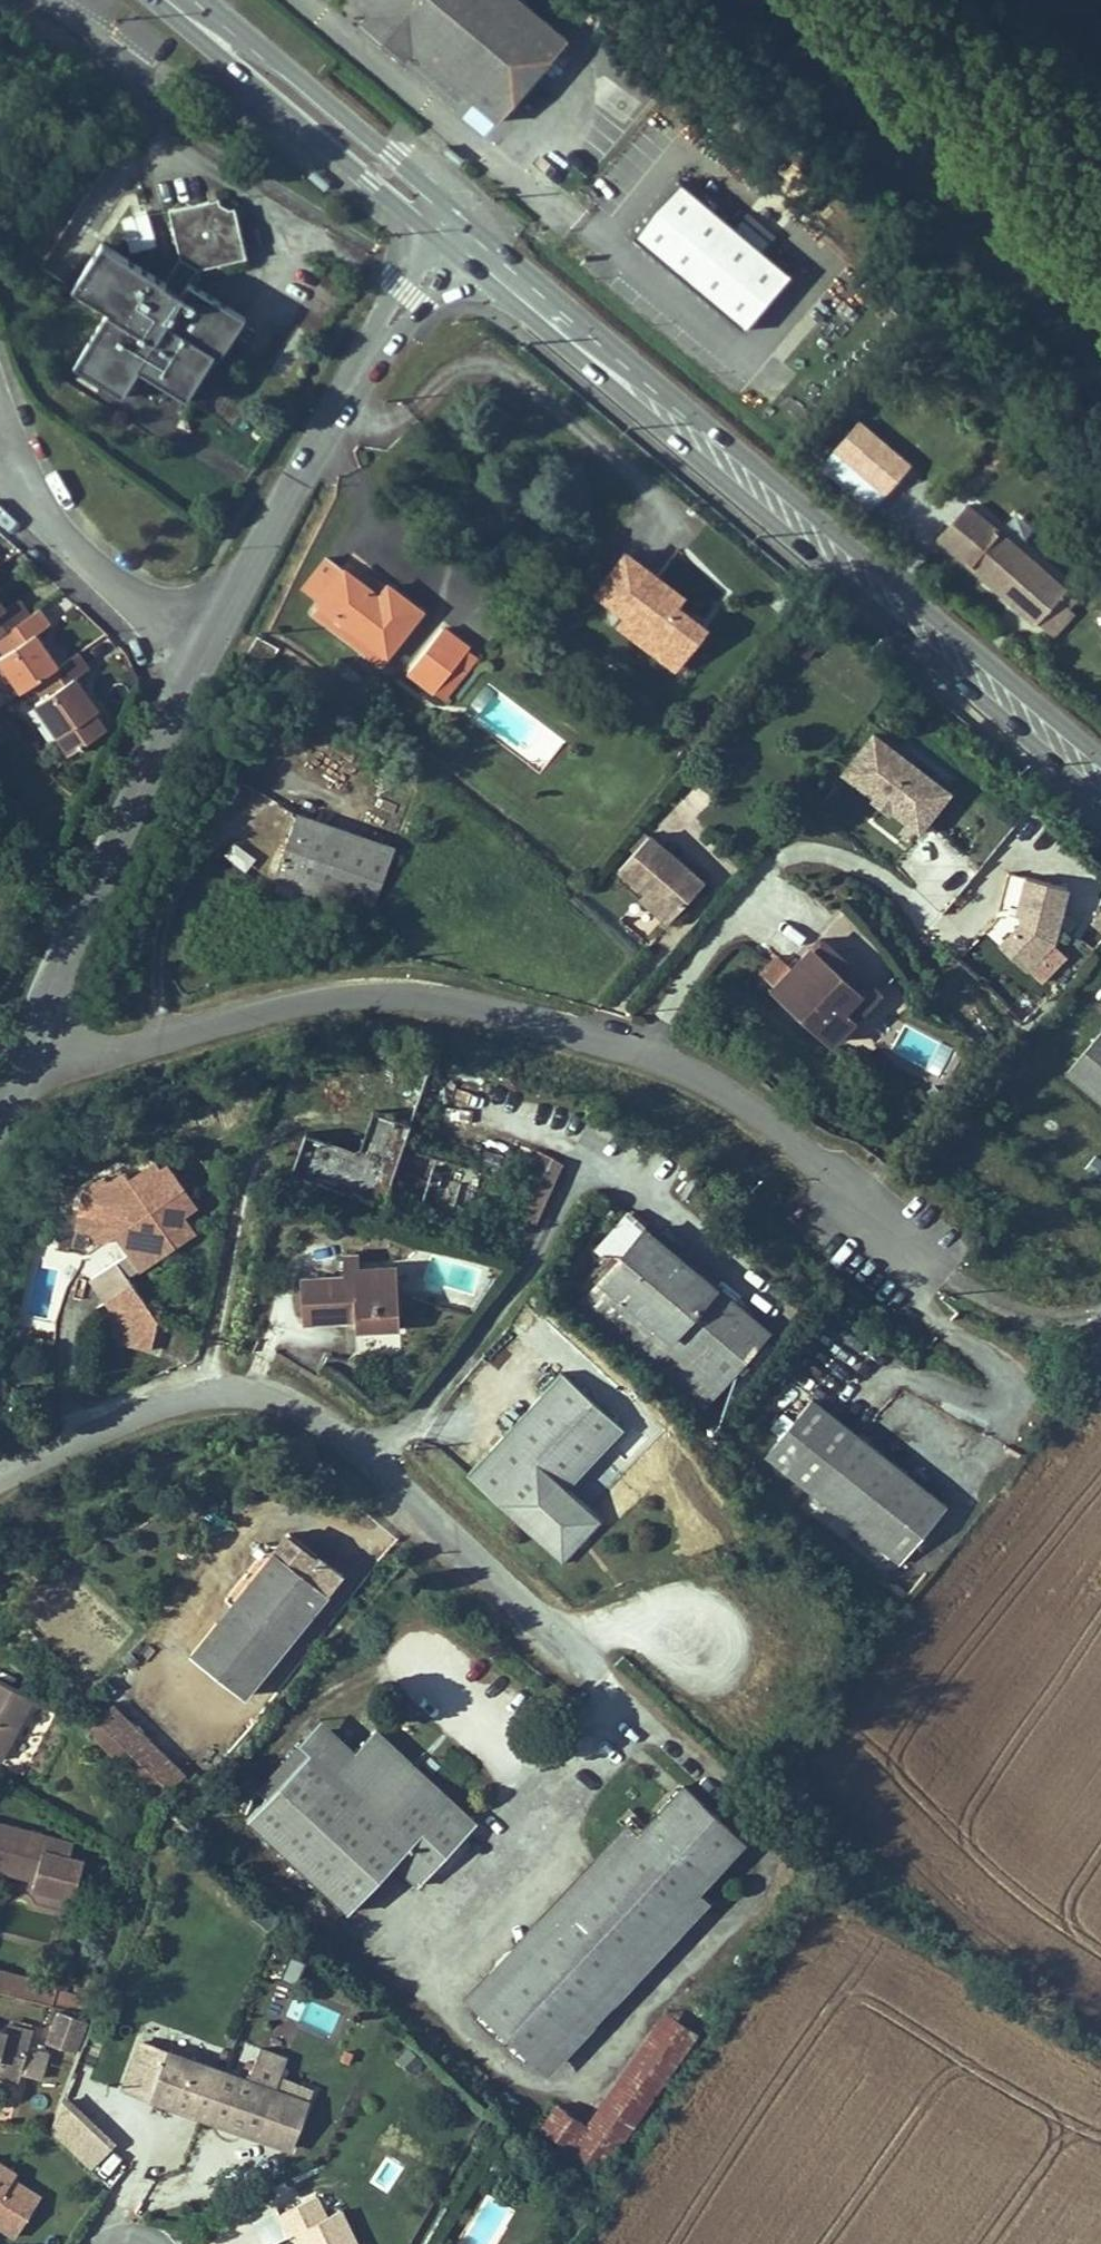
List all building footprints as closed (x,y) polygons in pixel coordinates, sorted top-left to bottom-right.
[(403,68),(413,54),(499,126),(570,43),(518,0),(349,0),(370,18),(360,30),(403,68)] [(790,279),(679,187),(630,243),(742,338),(790,279)] [(184,264),(182,269),(199,280),(253,264),(238,203),(176,217),(184,264)] [(137,274),(105,255),(93,275),(125,294),(137,274)] [(199,280),(182,269),(167,292),(186,303),(191,294),(199,280)] [(167,292),(137,274),(125,294),(93,275),(76,302),(109,322),(77,377),(125,406),(140,381),(187,409),(215,362),(223,367),(247,327),(191,294),(186,303),(167,292)] [(881,493),(910,462),(859,414),(830,445),(881,493)] [(1051,573),(961,503),(930,542),(993,592),(1039,627),(1058,604),(1070,613),(1082,598),(1051,573)] [(654,618),(629,599),(637,590),(605,565),(574,605),(605,629),(598,638),(617,653),(625,644),(660,671),(683,641),(654,618)] [(273,610),(292,624),(357,675),(390,634),(357,608),(347,620),(296,580),(286,593),(273,610)] [(661,609),(637,590),(629,599),(654,618),(661,609)] [(30,612),(19,595),(4,604),(0,598),(0,632),(30,612)] [(0,632),(0,648),(2,650),(0,652),(0,659),(24,695),(38,685),(63,667),(38,631),(51,621),(40,605),(30,612),(0,632)] [(660,671),(625,644),(617,653),(653,680),(660,671)] [(449,680),(413,652),(378,697),(413,725),(449,680)] [(63,667),(38,685),(48,700),(41,705),(75,755),(113,729),(80,678),(95,668),(83,653),(63,667)] [(12,678),(0,661),(0,686),(12,678)] [(898,846),(930,806),(857,747),(825,787),(898,846)] [(364,867),(262,834),(240,900),(342,934),(364,867)] [(233,838),(223,851),(244,869),(255,855),(233,838)] [(591,884),(619,906),(651,932),(680,897),(621,849),(591,884)] [(1037,953),(1047,913),(1051,898),(1009,888),(1000,927),(1006,929),(1004,937),(984,961),(1011,984),(1037,953)] [(749,964),(732,985),(815,1054),(861,998),(778,930),(749,964)] [(1092,1032),(1054,1077),(1100,1116),(1100,1039),(1092,1032)] [(935,1101),(924,1090),(912,1102),(924,1113),(935,1101)] [(381,1170),(389,1146),(350,1132),(335,1172),(282,1152),(267,1192),(361,1227),(364,1218),(381,1170)] [(537,1148),(529,1169),(540,1173),(525,1217),(542,1222),(564,1158),(537,1148)] [(429,1237),(444,1188),(381,1170),(364,1218),(429,1237)] [(171,1225),(145,1183),(136,1190),(130,1182),(108,1195),(104,1189),(84,1202),(78,1195),(60,1208),(56,1242),(75,1244),(82,1259),(106,1263),(110,1271),(61,1299),(97,1357),(95,1369),(130,1376),(135,1344),(102,1291),(166,1251),(157,1234),(171,1225)] [(445,1242),(460,1193),(444,1188),(429,1237),(445,1242)] [(738,1333),(598,1219),(567,1256),(584,1269),(548,1312),(673,1414),(738,1333)] [(339,1271),(317,1272),(317,1292),(317,1300),(377,1296),(376,1282),(340,1284),(339,1271)] [(381,1369),(377,1296),(317,1300),(317,1292),(273,1294),(276,1340),(335,1336),(337,1372),(381,1369)] [(544,1383),(450,1491),(546,1575),(589,1526),(555,1496),(606,1437),(544,1383)] [(917,1500),(785,1396),(737,1455),(870,1560),(917,1500)] [(283,1576),(312,1601),(330,1580),(313,1565),(310,1569),(301,1561),(304,1557),(279,1536),(265,1552),(258,1546),(214,1598),(220,1604),(254,1564),(275,1581),(283,1576)] [(275,1581),(254,1564),(220,1604),(179,1652),(231,1697),(312,1601),(283,1576),(275,1581)] [(117,1697),(90,1722),(160,1795),(187,1770),(117,1697)] [(301,1730),(240,1794),(252,1805),(293,1762),(316,1784),(335,1763),(301,1730)] [(293,1762),(252,1805),(226,1832),(329,1925),(374,1876),(399,1899),(461,1833),(358,1740),(335,1763),(316,1784),(293,1762)] [(620,1844),(459,2022),(526,2083),(572,2032),(556,2019),(667,1896),(682,1910),(731,1855),(664,1795),(620,1844)] [(608,1833),(446,2011),(459,2022),(620,1844),(608,1833)] [(8,1894),(5,1904),(47,1916),(58,1882),(17,1868),(23,1849),(0,1841),(0,1891),(8,1894)] [(556,2019),(572,2032),(682,1910),(667,1896),(556,2019)] [(292,1952),(281,1975),(294,1981),(305,1958),(292,1952)] [(79,2006),(82,1986),(0,1972),(0,1992),(79,2006)] [(81,2050),(87,2012),(55,2008),(49,2045),(81,2050)] [(593,2135),(570,2115),(546,2139),(604,2191),(618,2171),(661,2104),(697,2041),(671,2024),(593,2135)] [(270,2029),(262,2043),(279,2052),(287,2038),(270,2029)] [(153,2060),(138,2106),(250,2145),(266,2098),(278,2063),(239,2049),(226,2085),(153,2060)] [(122,2050),(107,2095),(138,2106),(153,2060),(122,2050)] [(93,2169),(120,2140),(70,2093),(43,2121),(93,2169)] [(266,2098),(250,2145),(278,2154),(294,2107),(266,2098)] [(263,2216),(272,2236),(282,2231),(288,2243),(339,2243),(324,2209),(311,2215),(303,2199),(263,2216)] [(25,2220),(0,2204),(0,2243),(10,2243),(25,2220)]
